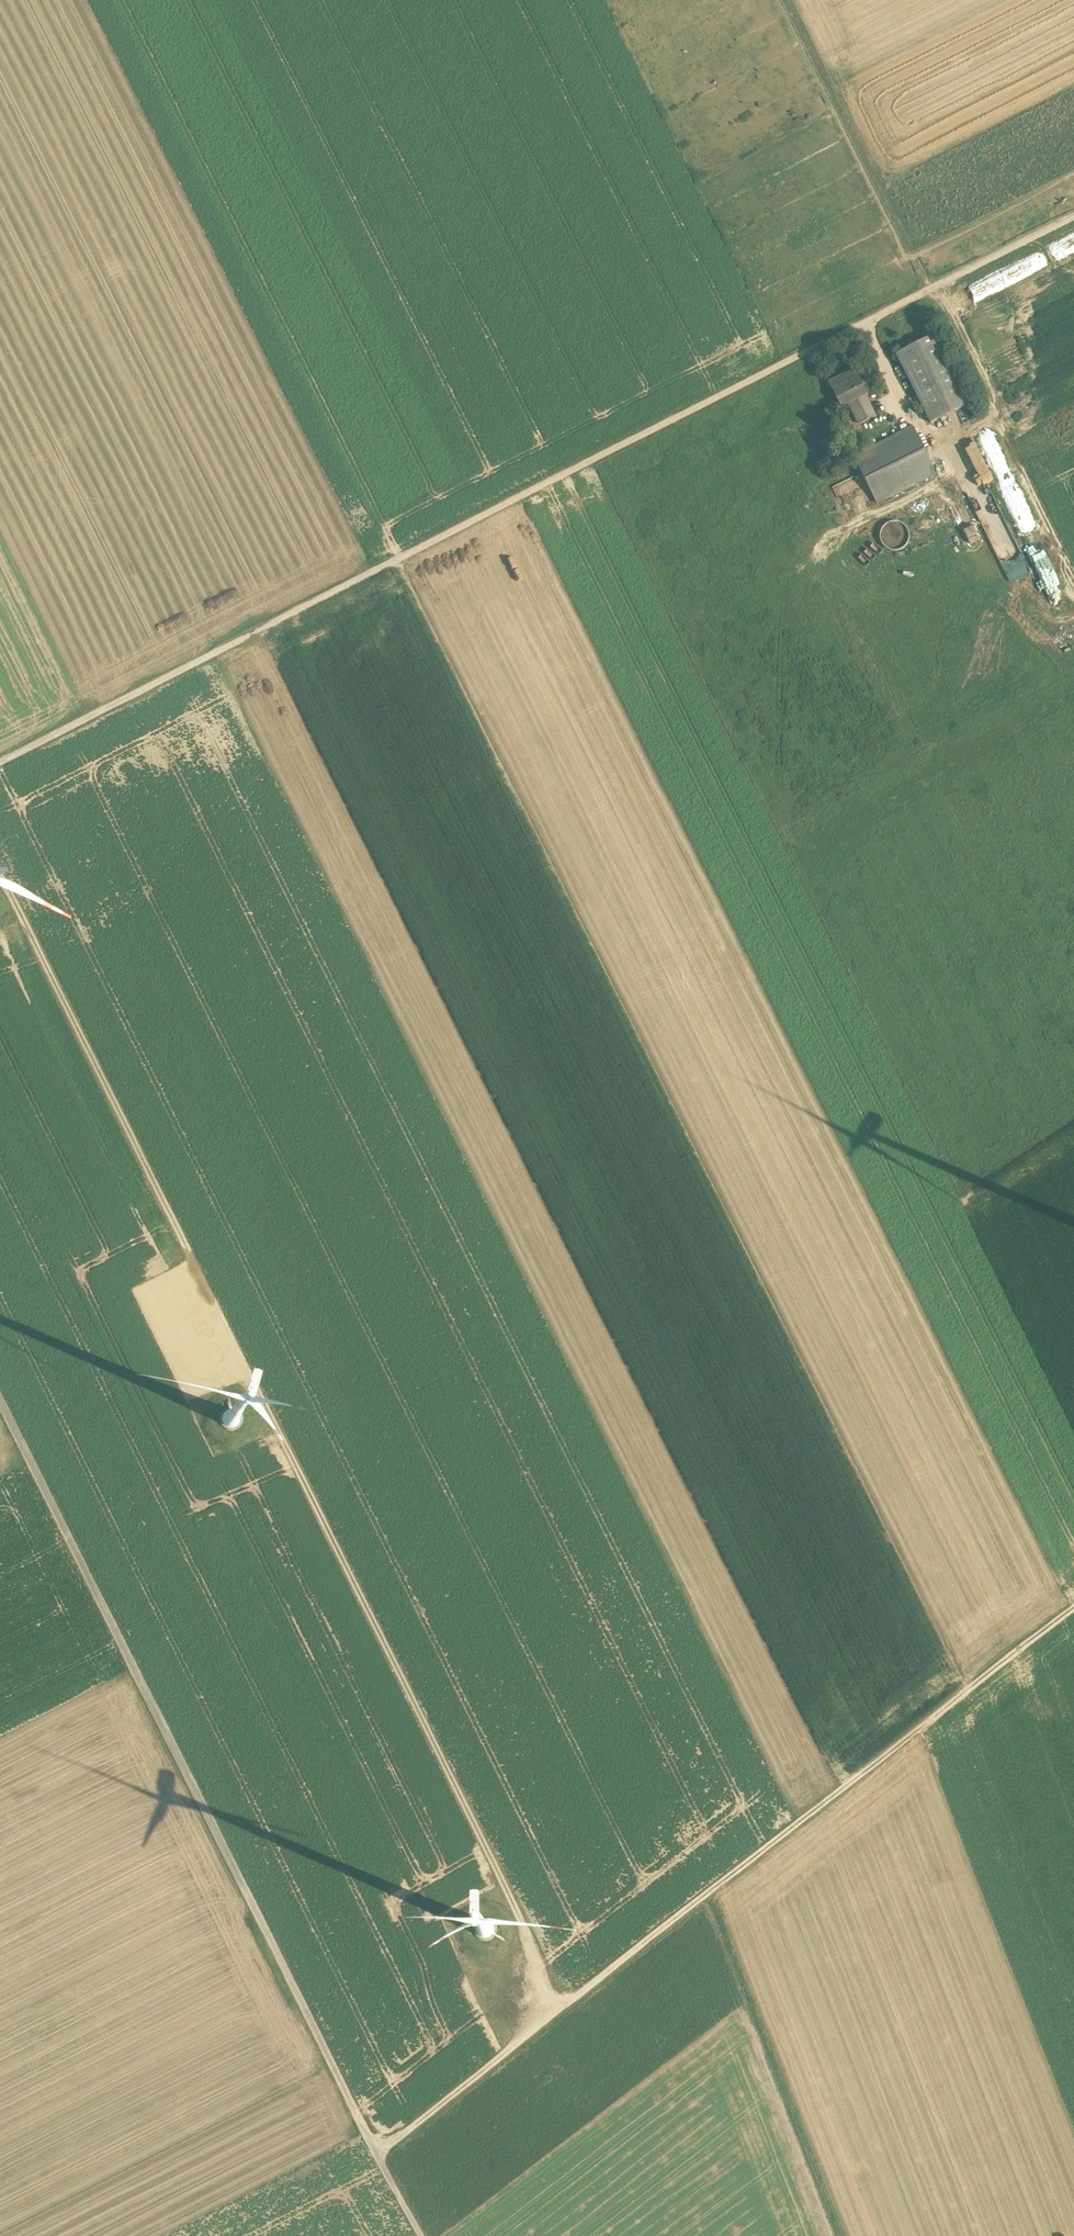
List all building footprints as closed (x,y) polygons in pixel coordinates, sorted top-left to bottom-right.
[(936,334),(896,354),(931,423),(971,403),(936,334)] [(855,370),(829,383),(841,407),(849,403),(864,395),(865,394),(859,381),(860,381),(855,370)] [(864,395),(849,403),(859,424),(875,416),(864,395)] [(913,427),(854,458),(877,504),(937,473),(913,427)] [(958,527),(972,523),(960,481),(947,485),(958,527)] [(999,505),(980,513),(984,523),(994,519),(996,524),(998,523),(1003,533),(1010,530),(999,505)] [(906,543),(907,538),(906,532),(903,527),(898,524),(892,523),(887,524),(882,527),(879,532),(878,538),(879,543),(882,548),(887,551),(892,552),(898,551),(903,548),(906,543)] [(1027,549),(1034,565),(1050,558),(1043,542),(1027,549)]
